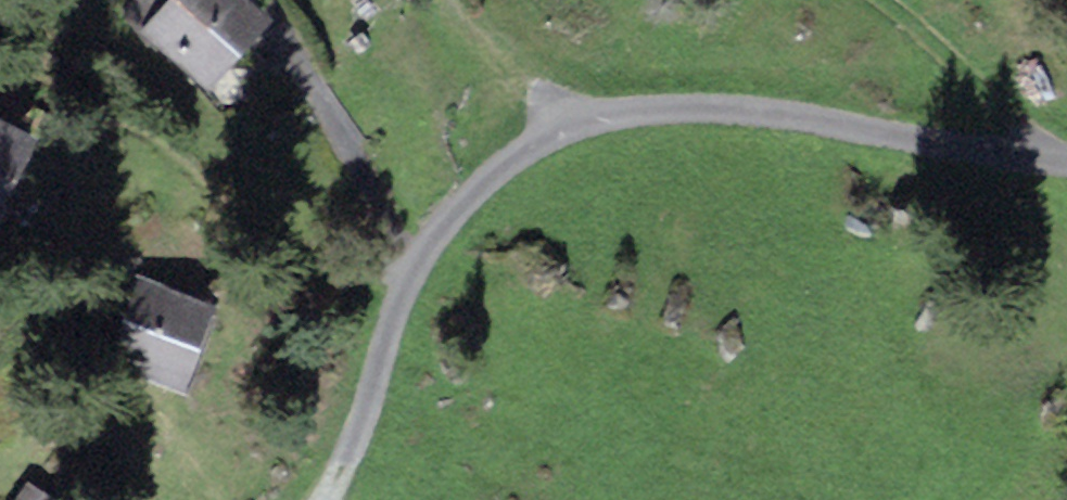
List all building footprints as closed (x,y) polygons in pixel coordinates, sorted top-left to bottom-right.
[(250,0),(188,0),(152,43),(218,97),(279,23),(250,0)] [(0,112),(0,216),(15,223),(55,137),(0,112)] [(230,314),(150,286),(124,360),(204,388),(230,314)] [(28,483),(17,499),(54,499),(28,483)]
